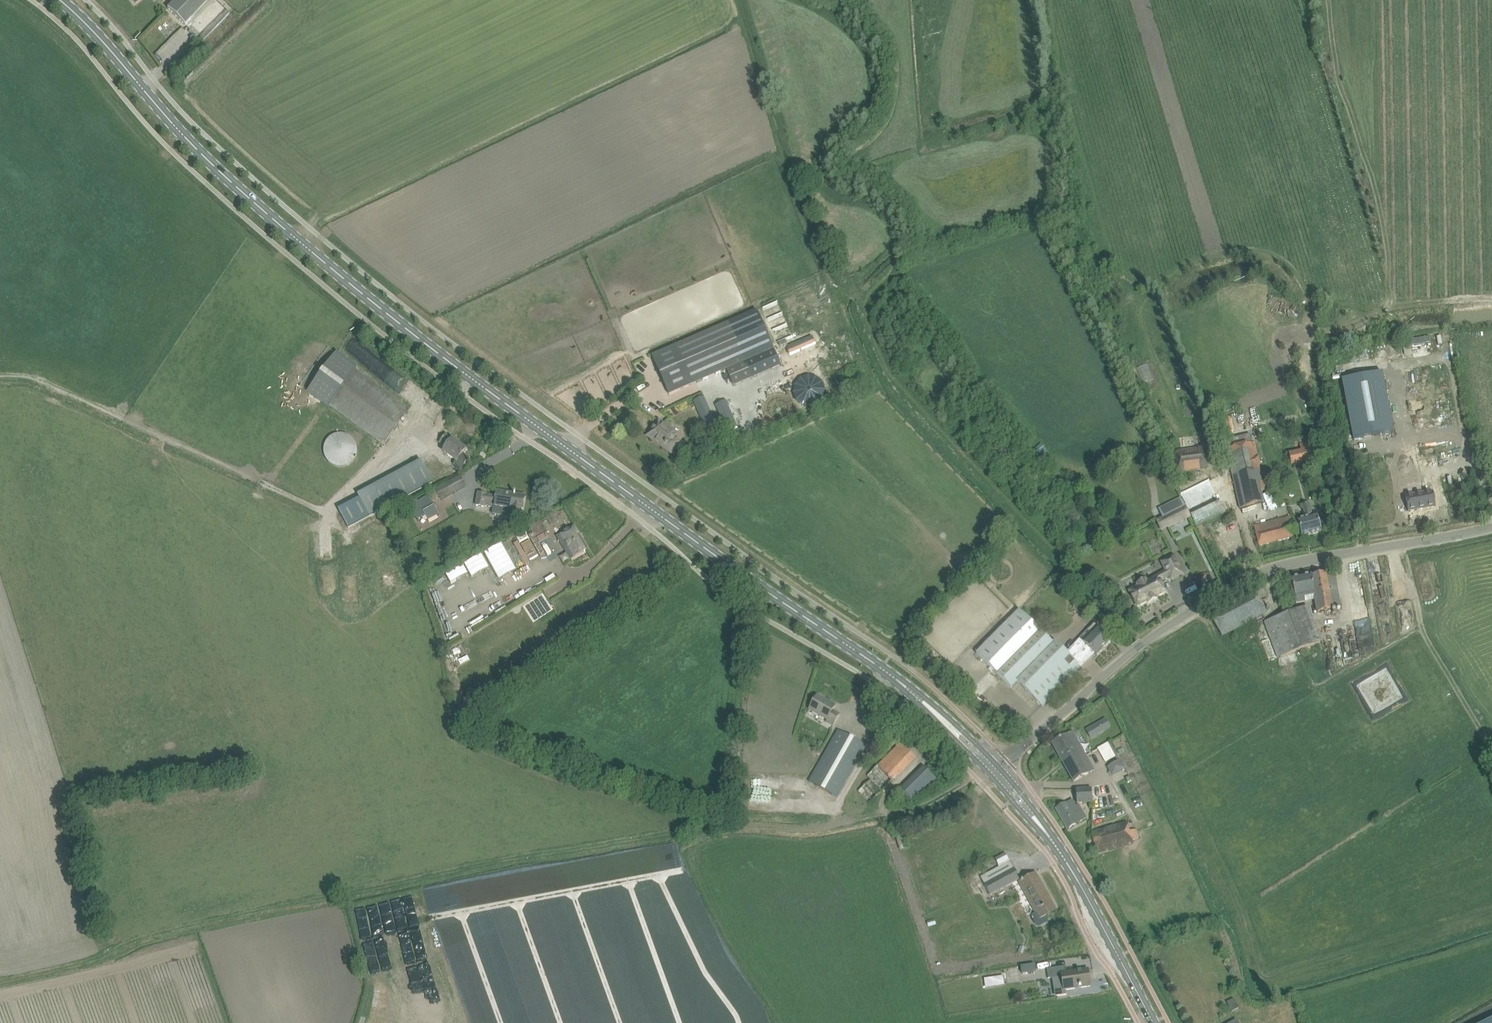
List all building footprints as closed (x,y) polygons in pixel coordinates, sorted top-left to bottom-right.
[(167,8),(185,25),(209,0),(175,0),(167,8)] [(149,31),(161,21),(157,16),(139,31),(144,37),(150,32),(149,31)] [(147,53),(161,37),(154,32),(141,47),(147,53)] [(728,323),(652,356),(669,396),(727,371),(734,387),(753,379),(728,323)] [(789,350),(788,351),(789,354),(815,343),(813,337),(788,347),(789,350)] [(383,445),(404,418),(410,410),(356,370),(357,368),(337,352),(307,393),(328,408),(329,406),(383,445)] [(1382,372),(1342,380),(1353,439),(1393,432),(1382,372)] [(699,394),(689,399),(707,436),(733,424),(721,398),(711,403),(720,420),(713,423),(699,394)] [(657,424),(648,436),(672,453),(677,445),(679,442),(674,439),(677,434),(664,425),(661,427),(657,424)] [(324,449),(324,451),(324,452),(325,454),(325,455),(326,457),(326,459),(327,460),(328,461),(329,462),(330,463),(332,464),(333,465),(335,466),(336,466),(338,467),(339,467),(341,467),(343,467),(344,467),(346,467),(347,466),(349,465),(350,465),(352,464),(353,462),(354,461),(355,460),(356,459),(356,457),(357,455),(357,454),(358,452),(358,451),(358,449),(357,447),(357,446),(356,444),(356,443),(355,441),(354,440),(353,439),(352,438),(350,437),(349,436),(347,435),(346,435),(344,434),(343,434),(341,434),(340,434),(338,434),(336,435),(335,435),(333,436),(332,437),(330,438),(329,439),(328,440),(327,441),(326,443),(326,444),(325,446),(325,447),(324,449)] [(463,454),(463,453),(466,450),(446,435),(440,443),(447,447),(443,452),(456,461),(454,465),(461,470),(469,458),(463,454)] [(1254,443),(1226,449),(1240,508),(1263,503),(1258,482),(1263,481),(1254,443)] [(1204,448),(1175,452),(1178,472),(1207,468),(1204,448)] [(360,499),(339,510),(348,528),(370,516),(380,511),(401,499),(433,482),(421,461),(390,477),(358,495),(360,499)] [(460,476),(435,488),(436,490),(439,497),(441,500),(466,487),(460,476)] [(1225,512),(1212,482),(1181,497),(1191,517),(1196,526),(1225,512)] [(1079,492),(1076,487),(1067,493),(1071,497),(1079,492)] [(1462,488),(1435,493),(1438,509),(1465,504),(1462,488)] [(479,493),(476,506),(484,507),(484,506),(494,507),(493,514),(511,517),(520,519),(522,509),(523,509),(525,497),(515,495),(516,493),(515,493),(514,494),(501,492),(501,494),(497,493),(496,497),(486,495),(479,493)] [(417,500),(409,504),(417,520),(425,516),(428,521),(439,515),(432,501),(429,496),(418,502),(417,500)] [(1161,532),(1191,517),(1181,497),(1159,508),(1162,516),(1155,520),(1161,532)] [(1321,532),(1318,522),(1317,518),(1314,519),(1310,504),(1301,506),(1305,520),(1298,522),(1302,537),(1321,532)] [(554,512),(547,517),(552,526),(559,522),(554,512)] [(1298,536),(1295,526),(1292,516),(1254,527),(1259,546),(1298,536)] [(529,527),(535,537),(548,530),(544,523),(542,520),(529,527)] [(574,526),(557,536),(571,559),(588,549),(574,526)] [(520,530),(510,535),(514,543),(524,538),(520,530)] [(502,544),(485,554),(499,580),(517,571),(502,544)] [(478,554),(460,561),(465,576),(484,568),(478,554)] [(1138,585),(1129,590),(1137,606),(1147,601),(1148,603),(1157,598),(1156,597),(1166,591),(1160,581),(1169,576),(1171,580),(1182,574),(1173,555),(1160,562),(1165,571),(1148,580),(1147,579),(1137,584),(1138,585)] [(445,582),(463,573),(457,561),(439,570),(445,582)] [(1291,579),(1293,589),(1296,603),(1314,600),(1317,612),(1341,607),(1334,571),(1311,576),(1311,575),(1291,579)] [(1222,636),(1267,612),(1261,601),(1267,597),(1262,587),(1210,614),(1222,636)] [(433,589),(425,592),(429,603),(437,599),(433,589)] [(474,603),(486,598),(484,593),(472,598),(474,603)] [(1265,622),(1278,658),(1321,644),(1307,607),(1265,622)] [(1011,688),(1017,682),(1042,706),(1080,667),(1081,667),(1091,656),(1094,653),(1097,656),(1111,641),(1094,624),(1088,631),(1088,630),(1079,639),(1066,653),(1055,641),(1053,643),(1019,610),(976,654),(1011,688)] [(833,726),(835,723),(840,714),(833,710),(835,706),(817,695),(809,709),(826,719),(825,722),(833,726)] [(1105,719),(1098,723),(1104,732),(1111,728),(1105,719)] [(891,731),(887,728),(883,733),(888,736),(891,731)] [(836,799),(861,754),(866,746),(839,730),(809,783),(836,799)] [(1095,769),(1078,740),(1073,731),(1052,744),(1074,782),(1082,777),(1095,769)] [(1125,768),(1121,760),(1107,768),(1112,776),(1123,770),(1125,768)] [(870,780),(858,792),(870,804),(891,782),(877,767),(867,777),(870,780)] [(924,767),(917,774),(901,789),(914,801),(936,780),(924,767)] [(1092,789),(1076,790),(1077,803),(1093,802),(1092,789)] [(1067,829),(1076,824),(1086,818),(1079,805),(1076,806),(1075,804),(1073,800),(1066,803),(1056,809),(1067,829)] [(1126,822),(1101,829),(1092,832),(1098,854),(1133,843),(1132,840),(1138,838),(1135,829),(1129,831),(1126,822)] [(908,848),(904,835),(896,838),(900,851),(908,848)] [(1020,878),(1010,860),(1010,861),(1005,853),(995,859),(999,865),(998,865),(999,867),(980,877),(990,895),(1020,878)] [(1056,910),(1036,872),(1027,877),(1019,882),(1036,913),(1033,914),(1032,916),(1032,919),(1036,925),(1040,926),(1047,922),(1049,919),(1047,916),(1047,915),(1056,910)] [(1062,948),(1052,943),(1050,948),(1060,953),(1062,948)] [(1048,969),(1049,979),(1062,977),(1063,990),(1090,986),(1088,969),(1062,973),(1061,967),(1048,969)] [(992,978),(985,979),(986,986),(993,985),(993,983),(992,978)] [(1234,998),(1226,1002),(1231,1012),(1239,1008),(1234,998)]
